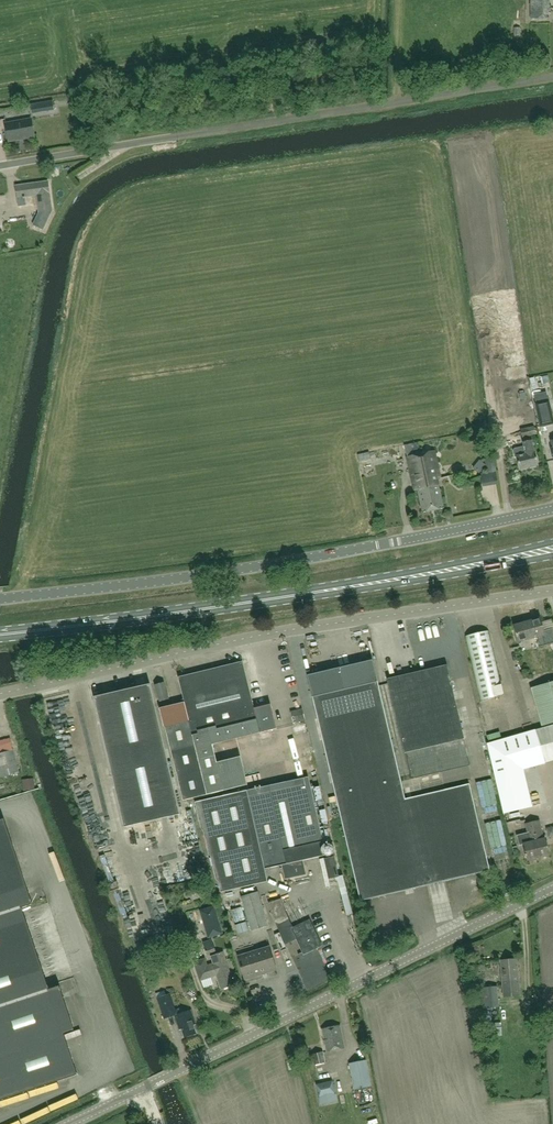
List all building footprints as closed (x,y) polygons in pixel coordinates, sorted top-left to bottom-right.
[(549,0),(531,0),(531,19),(549,19),(549,0)] [(32,114),(54,110),(53,102),(31,105),(32,114)] [(9,142),(35,138),(32,120),(6,125),(9,142)] [(52,211),(48,181),(16,186),(17,198),(36,195),(39,213),(52,211)] [(550,400),(535,403),(541,427),(552,424),(552,415),(550,400)] [(534,426),(521,429),(523,438),(536,435),(534,426)] [(523,443),(524,447),(514,449),(513,451),(515,458),(517,457),(520,469),(538,465),(535,452),(534,452),(531,441),(523,443)] [(421,454),(418,442),(404,446),(407,457),(414,491),(418,490),(422,513),(434,510),(432,501),(428,502),(424,481),(426,480),(421,454)] [(435,451),(421,454),(426,480),(424,481),(428,502),(432,501),(434,510),(444,508),(437,478),(440,477),(435,451)] [(359,464),(365,462),(371,461),(369,453),(357,456),(359,464)] [(487,473),(497,471),(495,457),(486,458),(487,473)] [(480,460),(473,468),(479,473),(486,465),(480,460)] [(464,621),(466,633),(479,630),(477,618),(464,621)] [(514,625),(519,642),(537,636),(540,647),(550,644),(552,651),(552,631),(552,629),(544,632),(540,618),(514,625)] [(482,700),(504,695),(488,630),(465,636),(482,700)] [(365,639),(370,654),(378,651),(374,637),(365,639)] [(406,799),(378,682),(373,660),(308,675),(340,815),(406,799)] [(219,743),(218,741),(260,731),(260,733),(277,729),(272,711),(270,711),(266,710),(265,707),(254,709),(242,662),(179,678),(185,703),(160,710),(164,728),(165,728),(183,801),(208,795),(232,789),(248,785),(241,757),(217,763),(213,745),(219,743)] [(447,665),(388,679),(412,780),(471,766),(447,665)] [(531,688),(542,727),(552,724),(552,682),(531,688)] [(164,683),(156,685),(160,702),(168,700),(164,683)] [(180,814),(150,685),(95,698),(125,826),(180,814)] [(292,718),(293,724),(306,722),(304,715),(292,718)] [(488,744),(504,813),(531,807),(522,769),(552,760),(552,725),(536,730),(488,744)] [(298,754),(310,752),(308,741),(295,744),(298,754)] [(1,778),(19,774),(13,752),(0,756),(0,778),(1,778)] [(266,779),(283,779),(283,766),(266,766),(266,779)] [(308,778),(247,792),(247,791),(195,803),(201,829),(204,831),(209,855),(211,856),(216,880),(218,882),(221,892),(255,885),(252,872),(265,870),(281,866),(285,881),(307,876),(300,848),(323,843),(324,845),(320,846),(323,859),(336,856),(333,843),(330,843),(327,830),(321,832),(308,778)] [(34,779),(23,780),(24,791),(36,790),(34,779)] [(470,784),(406,799),(340,815),(361,901),(490,871),(470,784)] [(480,802),(492,801),(490,787),(479,788),(480,802)] [(517,812),(505,815),(507,824),(520,820),(517,812)] [(77,1075),(63,1034),(74,1030),(59,987),(49,990),(22,909),(32,905),(4,820),(0,821),(0,1101),(77,1075)] [(529,832),(518,835),(520,845),(525,844),(529,860),(549,855),(545,838),(543,839),(539,822),(527,825),(529,832)] [(339,877),(340,877),(336,856),(323,859),(329,879),(339,877)] [(154,875),(157,882),(165,880),(162,872),(154,875)] [(201,890),(192,893),(194,899),(203,896),(201,890)] [(258,893),(241,898),(251,931),(268,926),(258,893)] [(271,893),(261,896),(263,901),(272,899),(271,893)] [(274,922),(286,945),(297,939),(304,955),(322,946),(310,920),(293,928),(287,916),(285,917),(277,901),(268,905),(274,922)] [(220,913),(230,910),(227,902),(218,905),(220,913)] [(223,934),(215,906),(200,910),(208,939),(220,935),(223,934)] [(273,924),(268,926),(273,946),(278,944),(273,924)] [(213,939),(203,942),(207,955),(217,952),(213,939)] [(270,949),(239,958),(245,976),(276,967),(270,949)] [(214,965),(207,967),(205,959),(195,962),(201,980),(218,975),(222,989),(233,986),(225,960),(223,961),(221,955),(212,957),(214,965)] [(520,996),(517,960),(501,961),(504,997),(520,996)] [(497,987),(478,989),(479,1009),(499,1007),(497,987)] [(170,993),(157,997),(164,1019),(175,1016),(180,1030),(182,1029),(184,1038),(197,1034),(194,1026),(196,1025),(191,1010),(184,1012),(183,1007),(175,1009),(170,993)] [(505,1029),(522,1027),(519,1010),(503,1012),(505,1029)] [(493,1028),(492,1011),(483,1012),(484,1028),(493,1028)] [(340,1026),(323,1030),(327,1051),(345,1048),(340,1026)] [(314,1066),(325,1064),(323,1052),(312,1054),(314,1066)] [(365,1060),(348,1064),(353,1090),(370,1086),(365,1060)] [(133,1066),(119,1072),(121,1077),(135,1070),(133,1066)] [(320,1098),(335,1094),(332,1082),(317,1085),(320,1098)]
